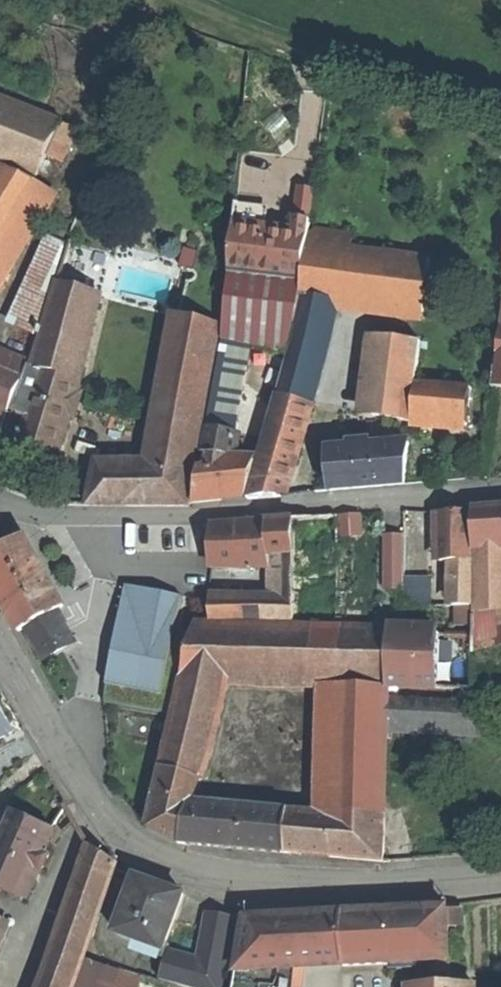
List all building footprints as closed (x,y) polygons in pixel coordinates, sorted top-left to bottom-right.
[(13,164),(39,174),(48,154),(63,123),(0,98),(0,159),(13,164)] [(78,129),(63,123),(48,154),(62,162),(78,129)] [(35,181),(39,174),(13,164),(9,171),(35,181)] [(35,181),(9,171),(0,186),(0,242),(35,181)] [(35,181),(0,242),(0,290),(55,193),(35,181)] [(318,207),(319,184),(300,183),(299,206),(318,207)] [(296,232),(309,234),(310,231),(311,221),(297,219),(296,232)] [(307,253),(309,234),(296,232),(235,225),(233,245),(267,249),(307,253)] [(288,356),(319,362),(334,302),(425,313),(431,261),(350,251),(352,237),(310,231),(309,234),(307,253),(304,280),(300,306),(288,356)] [(264,276),(267,249),(233,245),(231,272),(264,276)] [(267,249),(264,276),(304,280),(307,253),(267,249)] [(254,340),(252,351),(288,356),(300,306),(304,280),(264,276),(231,272),(225,335),(254,340)] [(49,315),(94,327),(101,299),(58,287),(49,315)] [(81,382),(94,327),(49,315),(32,367),(80,382),(81,382)] [(149,465),(142,505),(190,505),(222,328),(176,318),(149,465)] [(254,340),(225,335),(225,342),(226,342),(208,434),(237,438),(252,351),(254,340)] [(404,420),(413,421),(417,383),(422,342),(383,338),(375,417),(404,420)] [(288,356),(274,408),(303,416),(319,362),(288,356)] [(59,454),(80,382),(32,367),(28,366),(24,381),(12,411),(29,417),(22,443),(59,454)] [(24,381),(0,370),(0,410),(8,414),(10,415),(12,411),(24,381)] [(472,389),(417,383),(413,421),(468,425),(472,389)] [(303,416),(274,408),(250,500),(279,497),(288,465),(303,416)] [(2,431),(8,414),(0,410),(0,430),(2,431)] [(412,434),(413,421),(404,420),(402,433),(412,434)] [(232,462),(237,438),(208,434),(198,486),(196,502),(226,500),(249,498),(258,464),(232,462)] [(370,488),(406,484),(411,443),(331,451),(333,491),(370,488)] [(107,505),(142,505),(149,465),(95,465),(89,505),(107,505)] [(475,512),(475,550),(500,546),(500,507),(475,512)] [(342,513),(344,536),(367,534),(365,511),(342,513)] [(386,513),(386,589),(406,586),(408,512),(386,513)] [(456,562),(473,562),(472,512),(457,512),(442,513),(443,562),(456,562)] [(273,556),(294,554),(294,519),(250,523),(215,525),(213,569),(232,570),(272,566),(273,566),(273,556)] [(58,611),(65,607),(26,538),(0,553),(0,597),(20,632),(28,628),(58,611)] [(475,550),(475,562),(475,607),(475,623),(500,614),(500,546),(475,550)] [(294,599),(294,554),(273,556),(273,566),(272,566),(273,599),(294,599)] [(456,607),(475,607),(475,562),(473,562),(456,562),(456,607)] [(413,575),(413,601),(451,601),(451,591),(441,591),(441,574),(413,575)] [(113,650),(104,703),(172,715),(185,644),(172,642),(180,596),(125,586),(113,650)] [(294,621),(294,599),(273,599),(213,598),(213,619),(294,621)] [(455,635),(475,635),(475,623),(475,607),(456,607),(455,635)] [(76,642),(58,611),(28,628),(45,660),(76,642)] [(475,623),(475,635),(476,655),(500,650),(500,614),(475,623)] [(183,680),(229,682),(344,686),(390,687),(391,628),(196,623),(183,680)] [(476,655),(475,635),(455,635),(428,634),(392,634),(391,689),(477,690),(476,655)] [(213,756),(229,682),(183,680),(175,715),(155,799),(191,802),(195,802),(213,756)] [(385,862),(389,718),(389,699),(390,687),(344,686),(336,816),(334,858),(385,862)] [(480,701),(389,699),(389,718),(479,720),(480,701)] [(15,731),(4,710),(0,703),(0,739),(15,731)] [(180,845),(191,802),(155,799),(149,826),(180,845)] [(195,802),(191,802),(180,845),(242,850),(288,854),(291,811),(195,802)] [(2,888),(24,898),(55,829),(34,819),(16,811),(0,846),(0,887),(2,888)] [(336,816),(291,811),(288,854),(334,858),(336,816)] [(120,862),(93,847),(44,986),(76,986),(120,862)] [(163,886),(139,877),(119,932),(166,949),(186,895),(163,886)] [(450,926),(449,910),(449,907),(393,910),(344,913),(346,966),(451,961),(450,926)] [(449,910),(450,926),(464,925),(463,909),(449,910)] [(242,918),(213,913),(205,960),(176,956),(171,983),(184,986),(230,986),(242,918)] [(346,966),(344,913),(248,918),(239,971),(299,968),(346,966)] [(12,924),(0,919),(0,950),(12,924)] [(239,971),(237,986),(297,986),(299,968),(239,971)]
